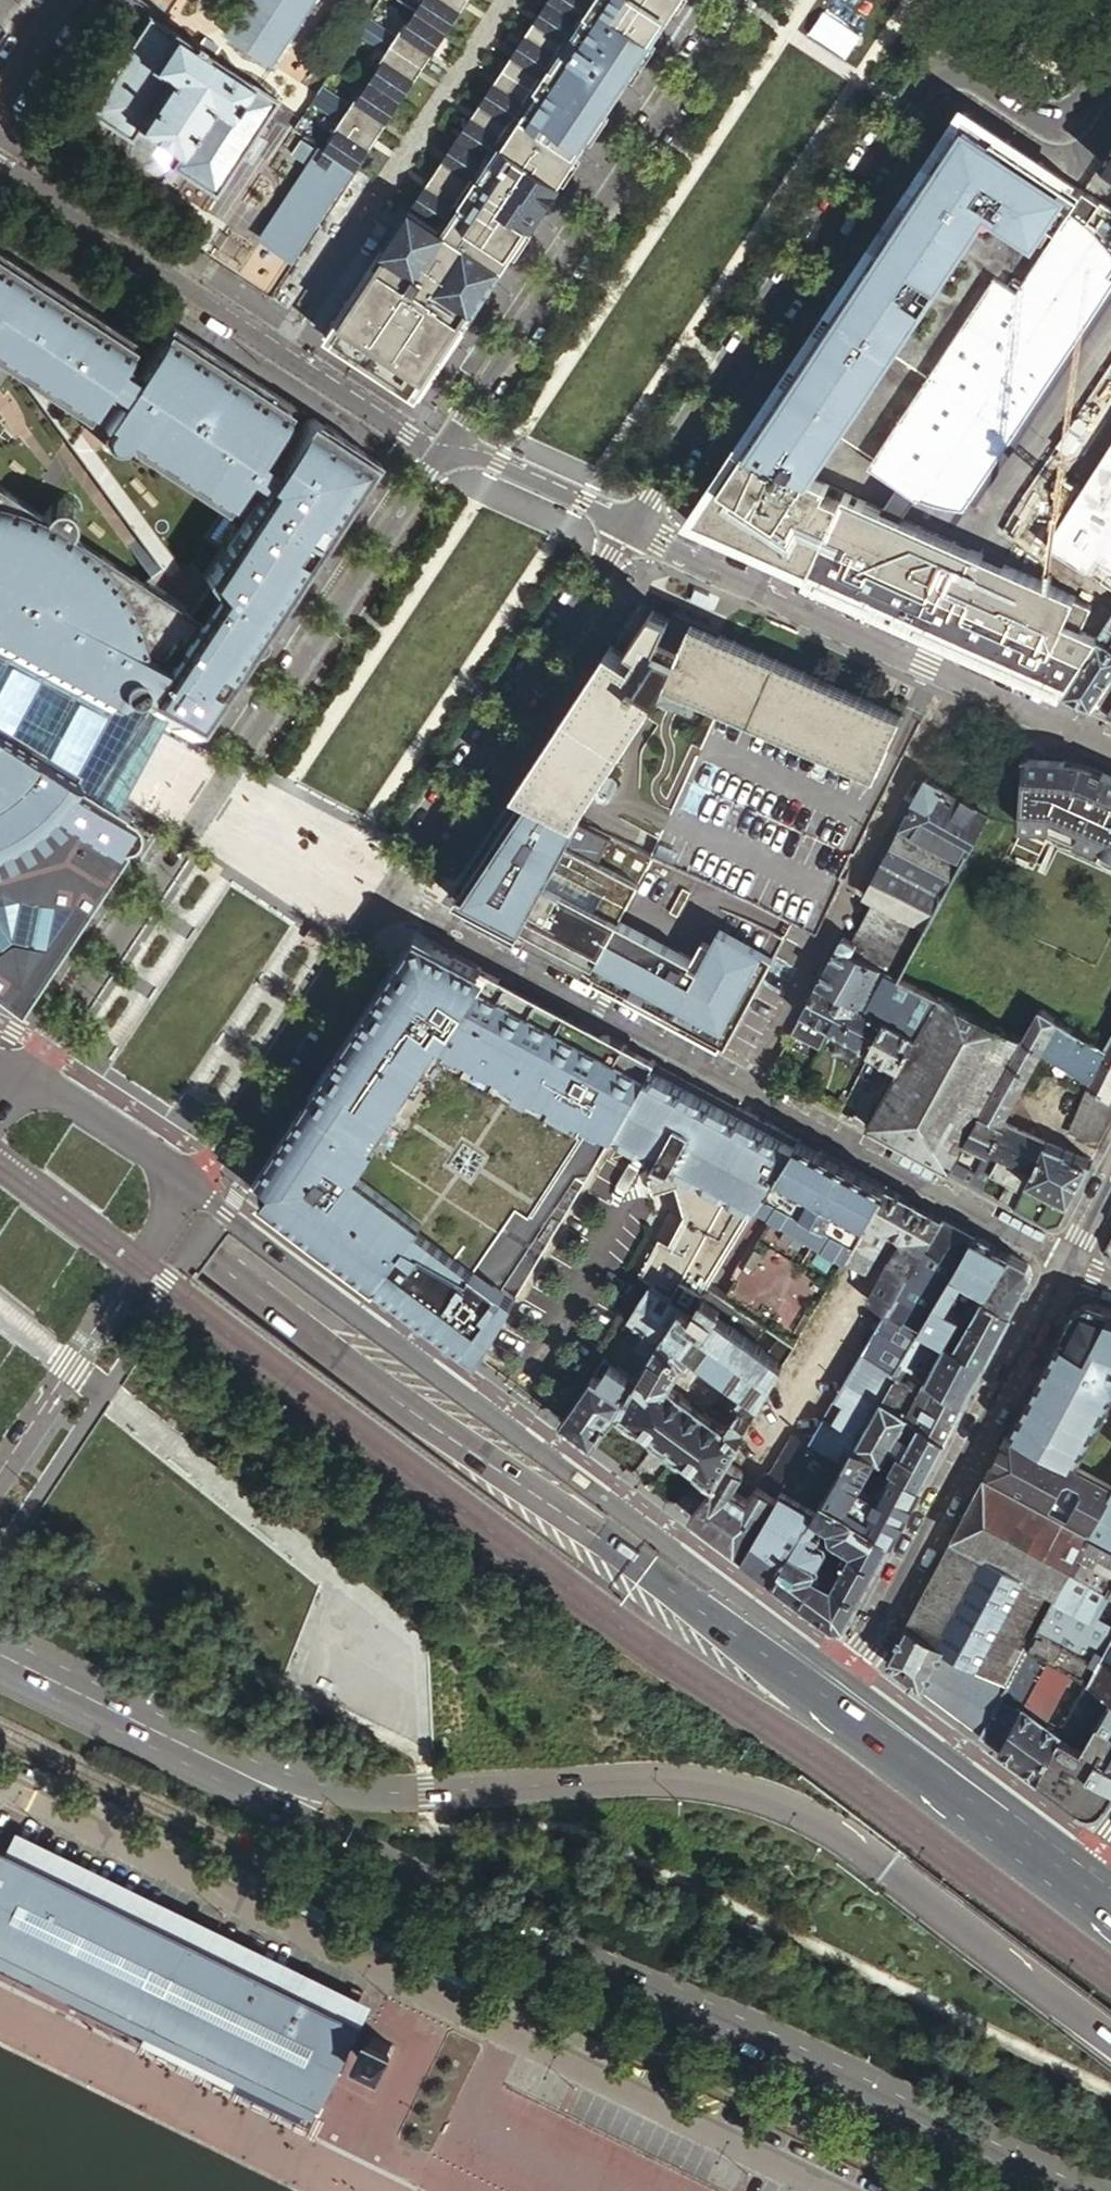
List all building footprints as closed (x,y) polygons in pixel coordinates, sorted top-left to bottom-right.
[(268,64),(310,0),(248,0),(224,35),(261,60),(268,64)] [(466,0),(421,0),(415,10),(446,31),(466,0)] [(501,268),(680,0),(588,0),(576,18),(553,53),(530,87),(507,122),(484,156),(462,190),(438,225),(501,268)] [(553,53),(576,18),(549,0),(547,0),(525,34),(553,53)] [(576,18),(588,0),(549,0),(576,18)] [(390,43),(423,65),(446,31),(415,10),(405,25),(403,24),(395,36),(390,43)] [(276,100),(145,14),(138,24),(128,18),(123,24),(133,31),(82,110),(127,139),(135,128),(175,154),(166,166),(212,196),(239,155),(253,133),(259,124),(276,100)] [(361,24),(390,43),(395,36),(366,17),(361,24)] [(385,50),(390,43),(361,24),(357,31),(385,50)] [(502,68),(530,87),(553,53),(525,34),(502,68)] [(369,79),(400,100),(423,65),(390,43),(385,50),(377,62),(379,64),(369,79)] [(502,68),(479,102),(507,122),(530,87),(502,68)] [(344,112),(377,134),(400,100),(369,79),(359,94),(357,93),(349,105),(344,112)] [(315,93),(344,112),(349,105),(320,86),(315,93)] [(344,112),(315,93),(314,95),(310,100),(339,120),(344,112)] [(479,102),(456,137),(484,156),(507,122),(479,102)] [(1083,191),(989,129),(962,111),(911,188),(912,189),(832,309),(835,311),(824,328),(821,325),(798,361),(801,363),(786,385),(783,383),(757,422),(753,428),(749,435),(752,437),(745,449),(808,478),(839,433),(920,490),(918,493),(928,498),(941,501),(963,505),(965,505),(972,494),(965,490),(1109,276),(1110,277),(1110,247),(1110,245),(1101,234),(1096,230),(1104,217),(1095,211),(1100,203),(1083,191)] [(323,148),(353,169),(377,134),(344,112),(339,120),(331,131),(334,133),(323,148)] [(269,130),(259,124),(253,133),(263,139),(269,130)] [(135,128),(127,139),(125,145),(124,149),(124,154),(126,164),(130,168),(133,170),(137,173),(142,175),(149,176),(153,175),(162,170),(166,166),(175,154),(135,128)] [(253,133),(239,155),(249,161),(263,139),(253,133)] [(433,172),(462,190),(484,156),(456,137),(433,172)] [(290,264),(346,180),(315,160),(323,148),(321,147),(257,242),(290,264)] [(1100,164),(1110,171),(1110,148),(1100,164)] [(433,172),(410,206),(438,225),(462,190),(433,172)] [(416,397),(501,268),(438,225),(410,206),(324,336),(416,397)] [(98,713),(112,705),(154,721),(167,728),(190,741),(377,460),(310,415),(308,414),(306,413),(303,413),(301,414),(299,415),(297,416),(292,424),(279,442),(264,465),(256,461),(267,444),(283,419),(286,414),(292,405),(170,324),(164,333),(144,363),(136,375),(120,364),(128,351),(135,341),(0,251),(0,364),(19,376),(84,419),(88,413),(102,391),(119,402),(103,426),(101,429),(100,432),(100,433),(100,436),(101,439),(103,443),(106,445),(108,446),(112,447),(115,447),(119,447),(123,444),(222,511),(225,507),(242,483),(257,493),(230,533),(206,569),(202,576),(213,590),(208,597),(194,617),(141,580),(68,532),(76,519),(78,512),(78,506),(75,501),(72,499),(66,496),(62,496),(57,498),(54,500),(53,502),(43,516),(0,487),(0,660),(98,713)] [(159,567),(141,580),(194,617),(208,597),(213,590),(202,576),(206,569),(230,533),(257,493),(242,483),(225,507),(222,511),(123,444),(119,447),(115,447),(112,447),(108,446),(106,445),(103,443),(101,439),(100,436),(100,433),(100,432),(101,429),(103,426),(119,402),(102,391),(88,413),(84,419),(19,376),(159,567)] [(267,444),(256,461),(264,465),(279,442),(292,424),(288,421),(283,419),(267,444)] [(702,522),(698,531),(789,571),(793,562),(812,570),(811,574),(808,580),(1062,694),(1099,635),(1081,627),(1091,604),(1074,597),(1075,595),(808,478),(745,449),(741,447),(698,512),(694,518),(702,522)] [(1078,519),(1070,520),(1062,523),(1054,527),(1047,531),(1041,537),(1036,543),(1030,554),(1060,572),(1058,576),(1074,582),(1075,581),(1110,602),(1110,468),(1078,519)] [(690,622),(681,643),(661,634),(669,618),(651,610),(628,644),(636,650),(633,655),(630,660),(609,646),(607,648),(609,649),(593,672),(592,671),(591,674),(592,674),(585,684),(584,684),(582,685),(584,686),(569,710),(567,709),(566,711),(567,711),(560,722),(559,721),(557,723),(559,724),(543,747),(542,746),(541,748),(543,749),(535,760),(533,759),(514,789),(575,819),(665,683),(874,776),(900,716),(898,715),(897,716),(886,711),(886,709),(884,709),(883,710),(859,699),(859,697),(857,696),(856,698),(844,692),(845,691),(842,690),(842,691),(817,680),(817,678),(815,678),(814,679),(802,674),(803,672),(800,671),(799,673),(775,662),(776,660),(773,659),(772,661),(761,656),(762,654),(759,653),(758,654),(733,643),(734,642),(731,640),(730,642),(719,637),(720,636),(714,633),(690,622)] [(1062,694),(1091,706),(1110,676),(1110,617),(1099,635),(1062,694)] [(22,739),(30,744),(38,749),(63,765),(68,768),(87,779),(94,784),(105,790),(111,794),(122,802),(134,761),(154,721),(112,705),(98,713),(0,660),(0,726),(22,739)] [(1091,706),(1109,714),(1110,711),(1110,676),(1091,706)] [(17,1004),(123,863),(121,846),(122,837),(125,837),(128,838),(134,837),(139,834),(142,831),(143,827),(144,823),(142,819),(138,812),(122,802),(111,794),(105,790),(94,784),(87,779),(68,768),(63,765),(38,749),(30,744),(22,739),(0,726),(0,991),(17,1004)] [(1023,759),(1018,827),(1050,829),(1110,855),(1110,782),(1074,766),(1064,765),(1064,762),(1023,759)] [(868,902),(874,906),(925,930),(986,815),(925,780),(866,891),(872,894),(868,902)] [(637,883),(565,844),(578,821),(575,819),(514,789),(468,857),(469,860),(456,880),(462,883),(455,894),(471,903),(466,911),(505,932),(506,930),(514,934),(513,937),(723,1050),(772,957),(718,927),(699,962),(618,918),(637,883)] [(650,858),(578,821),(565,844),(637,883),(650,858)] [(872,894),(866,891),(862,899),(868,902),(872,894)] [(838,943),(816,985),(836,995),(857,956),(899,978),(925,930),(874,906),(854,944),(845,939),(843,939),(841,939),(840,940),(838,943)] [(482,1267),(422,1221),(425,1217),(362,1170),(442,1047),(572,1118),(575,1113),(584,1118),(610,1125),(652,1064),(654,1062),(608,1037),(607,1036),(605,1036),(603,1036),(602,1036),(600,1036),(599,1037),(598,1037),(596,1039),(595,1040),(594,1041),(588,1053),(487,999),(499,977),(431,940),(413,944),(349,1040),(312,1095),(285,1135),(259,1173),(264,1198),(312,1236),(468,1356),(510,1289),(482,1267)] [(857,956),(836,995),(845,1000),(858,1007),(879,1018),(899,978),(857,956)] [(608,1037),(499,977),(487,999),(588,1053),(594,1041),(595,1040),(596,1039),(598,1037),(599,1037),(600,1036),(602,1036),(603,1036),(605,1036),(607,1036),(608,1037)] [(898,1028),(881,1059),(897,1068),(936,998),(899,978),(879,1018),(886,1022),(898,1028)] [(816,985),(799,1016),(829,1031),(839,1012),(845,1000),(836,995),(816,985)] [(936,998),(897,1068),(865,1127),(948,1172),(966,1141),(981,1114),(1021,1042),(936,998)] [(852,1019),(858,1007),(845,1000),(839,1012),(852,1019)] [(886,1022),(879,1018),(858,1007),(852,1019),(839,1012),(829,1031),(869,1053),(886,1022)] [(1039,1009),(1021,1042),(981,1114),(1000,1123),(1040,1051),(1089,1081),(1103,1048),(1039,1009)] [(869,1053),(881,1059),(898,1028),(886,1022),(869,1053)] [(1103,1048),(1089,1081),(1086,1089),(1110,1100),(1110,1033),(1103,1048)] [(482,1267),(518,1208),(533,1217),(584,1118),(575,1113),(572,1118),(442,1047),(362,1170),(425,1217),(422,1221),(482,1267)] [(735,1109),(652,1064),(610,1125),(654,1151),(656,1157),(651,1166),(656,1169),(658,1176),(652,1178),(656,1193),(670,1189),(679,1216),(665,1243),(657,1239),(637,1276),(650,1284),(681,1303),(691,1309),(710,1281),(777,1174),(798,1140),(737,1107),(735,1109)] [(1086,1089),(1068,1132),(1100,1146),(1110,1125),(1110,1100),(1086,1089)] [(1000,1123),(981,1114),(966,1141),(968,1142),(976,1145),(987,1151),(988,1151),(1005,1125),(1000,1123)] [(1031,1171),(1045,1142),(1005,1125),(988,1151),(1000,1156),(1031,1171)] [(599,1155),(607,1142),(589,1132),(582,1145),(599,1155)] [(885,1187),(798,1140),(777,1174),(834,1205),(831,1210),(844,1218),(839,1230),(855,1240),(885,1187)] [(976,1145),(968,1142),(963,1150),(971,1154),(976,1145)] [(1059,1224),(1092,1162),(1045,1142),(1031,1171),(1025,1185),(1014,1208),(1049,1227),(1059,1224)] [(969,1183),(981,1190),(991,1174),(1000,1156),(988,1151),(987,1151),(973,1175),(969,1183)] [(1025,1185),(1031,1171),(1000,1156),(991,1174),(1008,1183),(999,1199),(1014,1208),(1025,1185)] [(961,1168),(956,1176),(962,1180),(967,1172),(961,1168)] [(962,1180),(969,1183),(973,1175),(967,1172),(962,1180)] [(922,1207),(885,1187),(855,1240),(874,1252),(875,1253),(889,1230),(903,1238),(922,1207)] [(941,1218),(922,1207),(903,1238),(892,1257),(888,1259),(865,1300),(886,1312),(941,1218)] [(974,1235),(941,1218),(886,1312),(813,1435),(776,1497),(741,1556),(759,1570),(772,1579),(807,1521),(811,1514),(823,1494),(854,1441),(880,1397),(901,1360),(921,1327),(974,1235)] [(1007,1253),(974,1235),(921,1327),(945,1339),(958,1315),(946,1308),(963,1281),(974,1287),(984,1292),(1007,1253)] [(874,1252),(855,1240),(846,1257),(865,1268),(874,1252)] [(1027,1264),(1007,1253),(984,1292),(982,1297),(1011,1313),(1024,1288),(1028,1282),(1031,1275),(1027,1264)] [(766,1351),(754,1342),(767,1324),(710,1281),(691,1309),(681,1303),(650,1356),(647,1362),(617,1411),(634,1424),(635,1422),(653,1435),(652,1437),(658,1442),(660,1440),(673,1450),(672,1452),(679,1457),(681,1456),(699,1469),(698,1471),(714,1483),(727,1461),(757,1411),(764,1398),(763,1397),(793,1345),(778,1333),(766,1351)] [(681,1303),(650,1284),(627,1321),(644,1332),(635,1346),(650,1356),(681,1303)] [(982,1297),(984,1292),(974,1287),(972,1291),(982,1297)] [(1000,1335),(1011,1313),(982,1297),(972,1291),(969,1297),(979,1302),(957,1339),(951,1336),(948,1341),(986,1361),(1000,1335)] [(1075,1304),(1069,1316),(1096,1303),(1085,1299),(1075,1304)] [(1009,1431),(1075,1466),(1110,1399),(1110,1309),(1096,1303),(1069,1316),(1055,1342),(1009,1431)] [(945,1339),(921,1327),(901,1360),(965,1400),(978,1376),(986,1361),(948,1341),(945,1339)] [(587,1372),(558,1418),(583,1437),(596,1445),(617,1411),(647,1362),(637,1356),(634,1356),(627,1366),(627,1369),(624,1373),(614,1367),(603,1383),(587,1372)] [(965,1400),(901,1360),(880,1397),(945,1438),(956,1416),(965,1400)] [(933,1459),(945,1438),(880,1397),(854,1441),(921,1483),(933,1459)] [(1009,1431),(985,1476),(1089,1533),(1110,1493),(1110,1486),(1075,1466),(1009,1431)] [(763,1474),(756,1485),(776,1497),(813,1435),(793,1434),(770,1472),(763,1474)] [(823,1494),(892,1537),(901,1521),(921,1483),(854,1441),(823,1494)] [(714,1483),(689,1517),(707,1531),(732,1490),(743,1472),(727,1461),(714,1483)] [(1038,1630),(1089,1533),(985,1476),(890,1657),(893,1668),(981,1734),(1029,1645),(1038,1630)] [(739,1495),(732,1490),(707,1531),(721,1541),(741,1556),(776,1497),(756,1485),(747,1499),(739,1495)] [(1089,1533),(1038,1630),(1058,1640),(1049,1657),(1074,1671),(1089,1680),(1110,1638),(1110,1493),(1089,1533)] [(807,1521),(772,1579),(786,1590),(815,1612),(834,1626),(846,1623),(858,1601),(876,1568),(892,1537),(823,1494),(811,1514),(827,1523),(827,1524),(831,1536),(851,1547),(843,1563),(834,1558),(827,1570),(821,1566),(819,1561),(828,1546),(825,1540),(822,1538),(823,1535),(822,1531),(807,1521)] [(827,1523),(811,1514),(807,1521),(822,1531),(827,1523)] [(1038,1630),(1029,1645),(1049,1657),(1058,1640),(1038,1630)] [(1089,1680),(1110,1692),(1110,1638),(1089,1680)] [(1029,1645),(981,1734),(1000,1748),(1049,1657),(1029,1645)] [(1000,1748),(1037,1775),(1060,1732),(1045,1721),(1074,1671),(1049,1657),(1000,1748)] [(1110,1793),(1110,1692),(1089,1680),(1060,1732),(1037,1775),(1077,1806),(1082,1809),(1091,1812),(1099,1810),(1105,1804),(1110,1793)] [(366,2008),(14,1836),(6,1853),(358,2026),(366,2008)] [(355,2031),(358,2026),(6,1853),(0,1865),(0,1946),(320,2102),(355,2031)] [(137,2030),(298,2109),(313,2116),(320,2102),(0,1946),(0,1963),(137,2030)] [(137,2030),(134,2037),(295,2116),(298,2109),(137,2030)] [(364,2039),(354,2058),(356,2064),(359,2066),(360,2064),(373,2070),(372,2072),(376,2074),(381,2071),(391,2051),(389,2045),(385,2043),(384,2045),(372,2039),(373,2037),(369,2036),(366,2037),(364,2039)]
